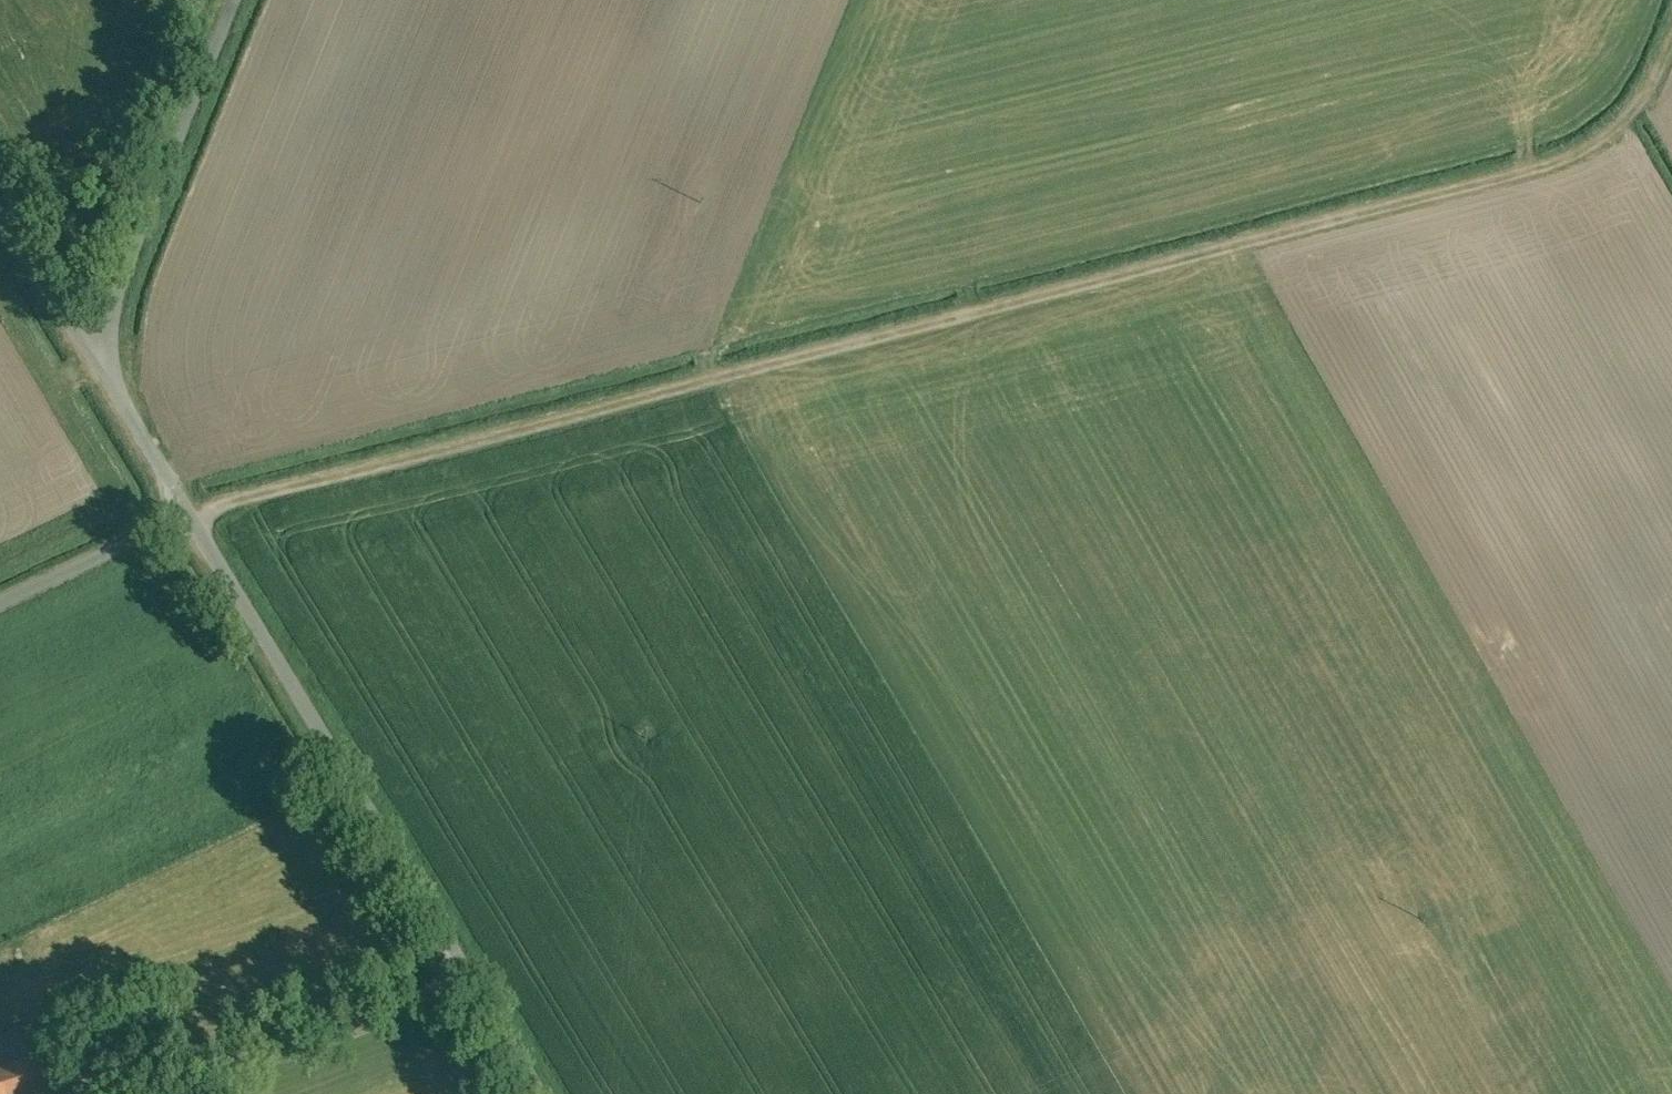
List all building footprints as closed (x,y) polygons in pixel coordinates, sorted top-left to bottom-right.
[(0,1038),(0,1093),(53,1093),(32,1028),(0,1038)]
